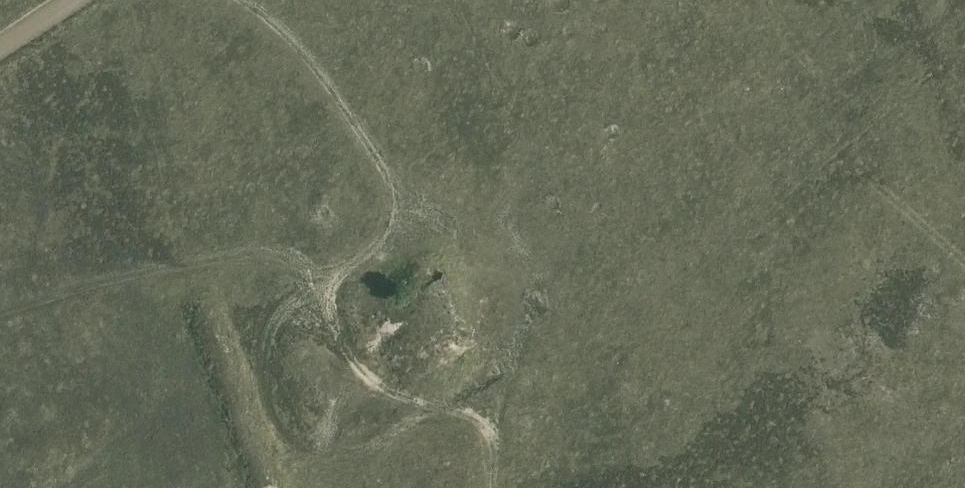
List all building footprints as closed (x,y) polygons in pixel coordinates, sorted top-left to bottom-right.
[(494,362),(480,367),(485,380),(499,375),(494,362)]
